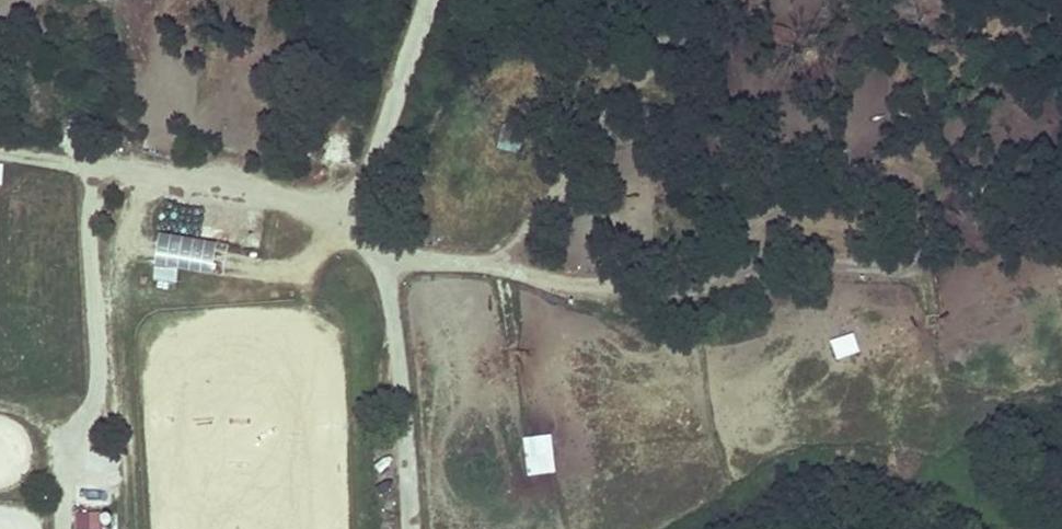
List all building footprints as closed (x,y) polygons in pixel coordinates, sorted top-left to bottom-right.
[(158,241),(155,276),(224,282),(227,246),(158,241)] [(853,339),(831,346),(837,364),(859,357),(853,339)] [(526,475),(555,473),(552,434),(523,437),(526,475)]
